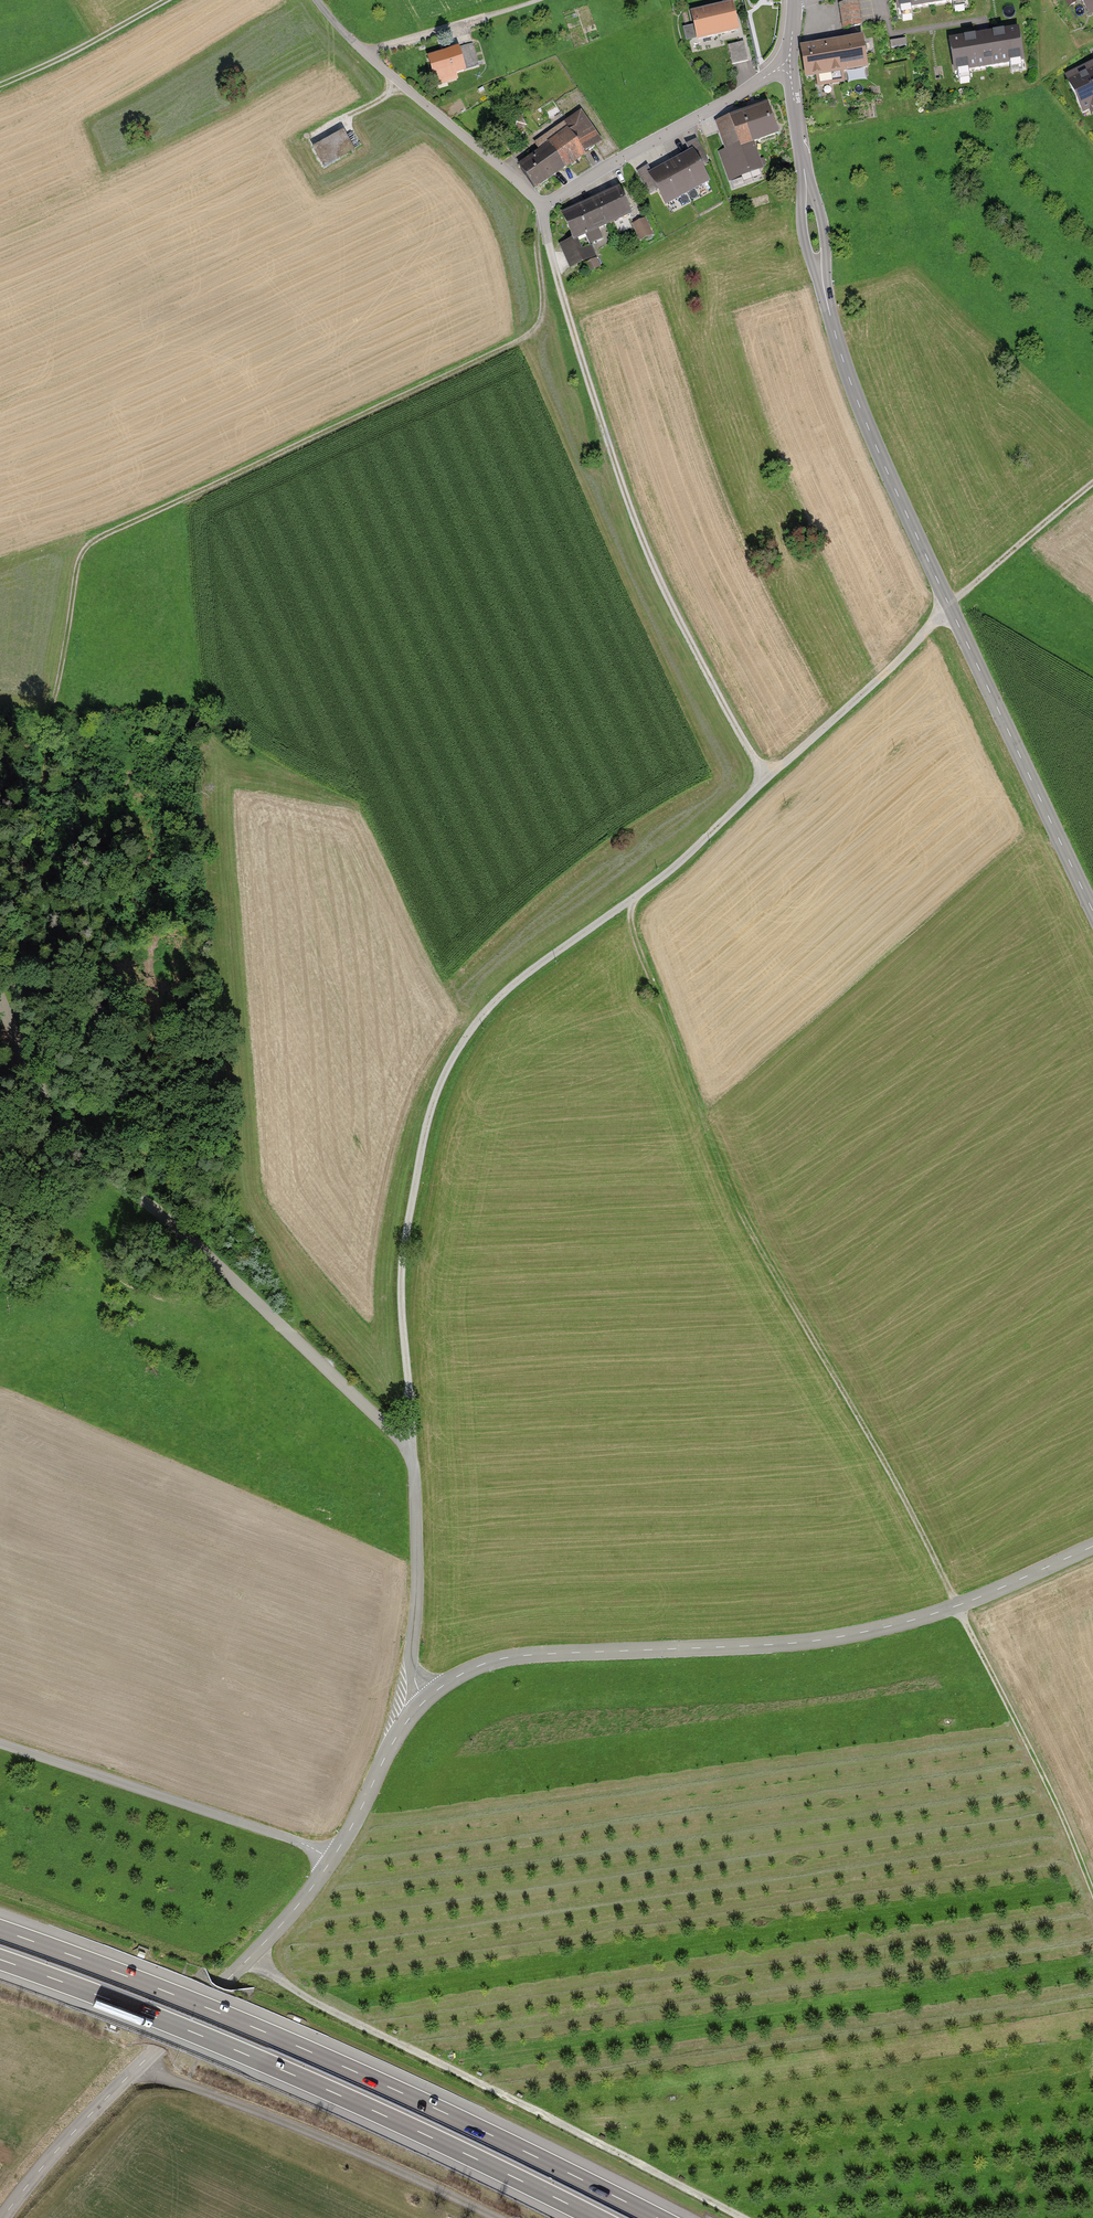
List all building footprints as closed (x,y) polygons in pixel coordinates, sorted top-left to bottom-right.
[(898,10),(957,0),(896,0),(898,10)] [(1090,20),(1092,18),(1092,0),(1080,0),(1090,20)] [(856,3),(840,5),(844,28),(860,25),(856,3)] [(694,16),(701,46),(743,36),(736,7),(694,16)] [(1017,29),(949,40),(955,73),(1023,62),(1017,29)] [(728,45),(734,63),(750,58),(744,40),(728,45)] [(864,41),(802,51),(808,84),(870,75),(864,41)] [(474,49),(430,60),(437,89),(461,83),(458,75),(479,69),(474,49)] [(1068,78),(1084,113),(1091,110),(1092,114),(1092,66),(1068,78)] [(781,141),(770,108),(734,120),(744,152),(758,148),(781,141)] [(520,167),(538,195),(589,162),(586,158),(605,146),(585,114),(533,148),(538,155),(520,167)] [(726,153),(720,155),(730,185),(766,174),(758,148),(744,152),(734,120),(717,125),(726,153)] [(345,132),(314,150),(326,171),(357,152),(345,132)] [(692,154),(699,167),(706,163),(702,156),(703,155),(695,141),(687,145),(692,154)] [(686,192),(707,181),(699,167),(692,154),(671,165),(686,192)] [(666,203),(686,192),(671,165),(651,176),(658,189),(666,203)] [(651,193),(658,189),(651,176),(646,167),(638,171),(646,186),(647,185),(651,193)] [(620,190),(596,201),(606,224),(630,213),(620,190)] [(606,224),(596,201),(564,215),(575,238),(561,244),(570,264),(593,254),(589,243),(602,238),(598,228),(606,224)] [(640,240),(654,235),(648,216),(634,221),(640,240)]
